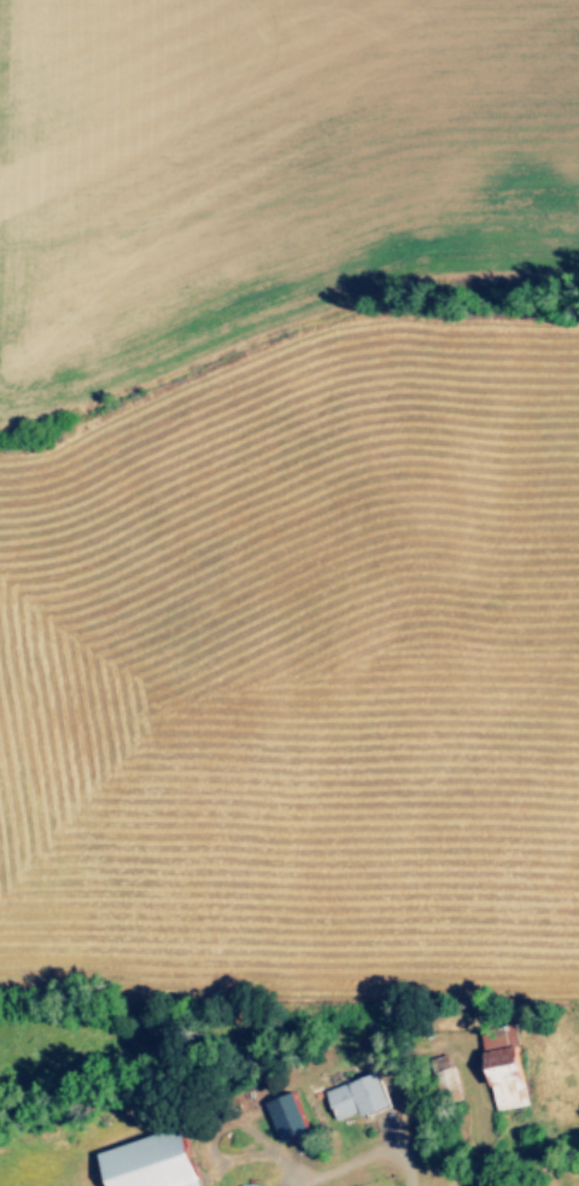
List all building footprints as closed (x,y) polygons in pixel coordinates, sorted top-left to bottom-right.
[(533,1107),(521,1025),(487,1030),(499,1112),(533,1107)] [(470,1101),(460,1067),(438,1074),(448,1107),(470,1101)] [(395,1109),(385,1076),(331,1091),(340,1124),(395,1109)] [(188,1129),(104,1153),(114,1185),(204,1185),(188,1129)]
